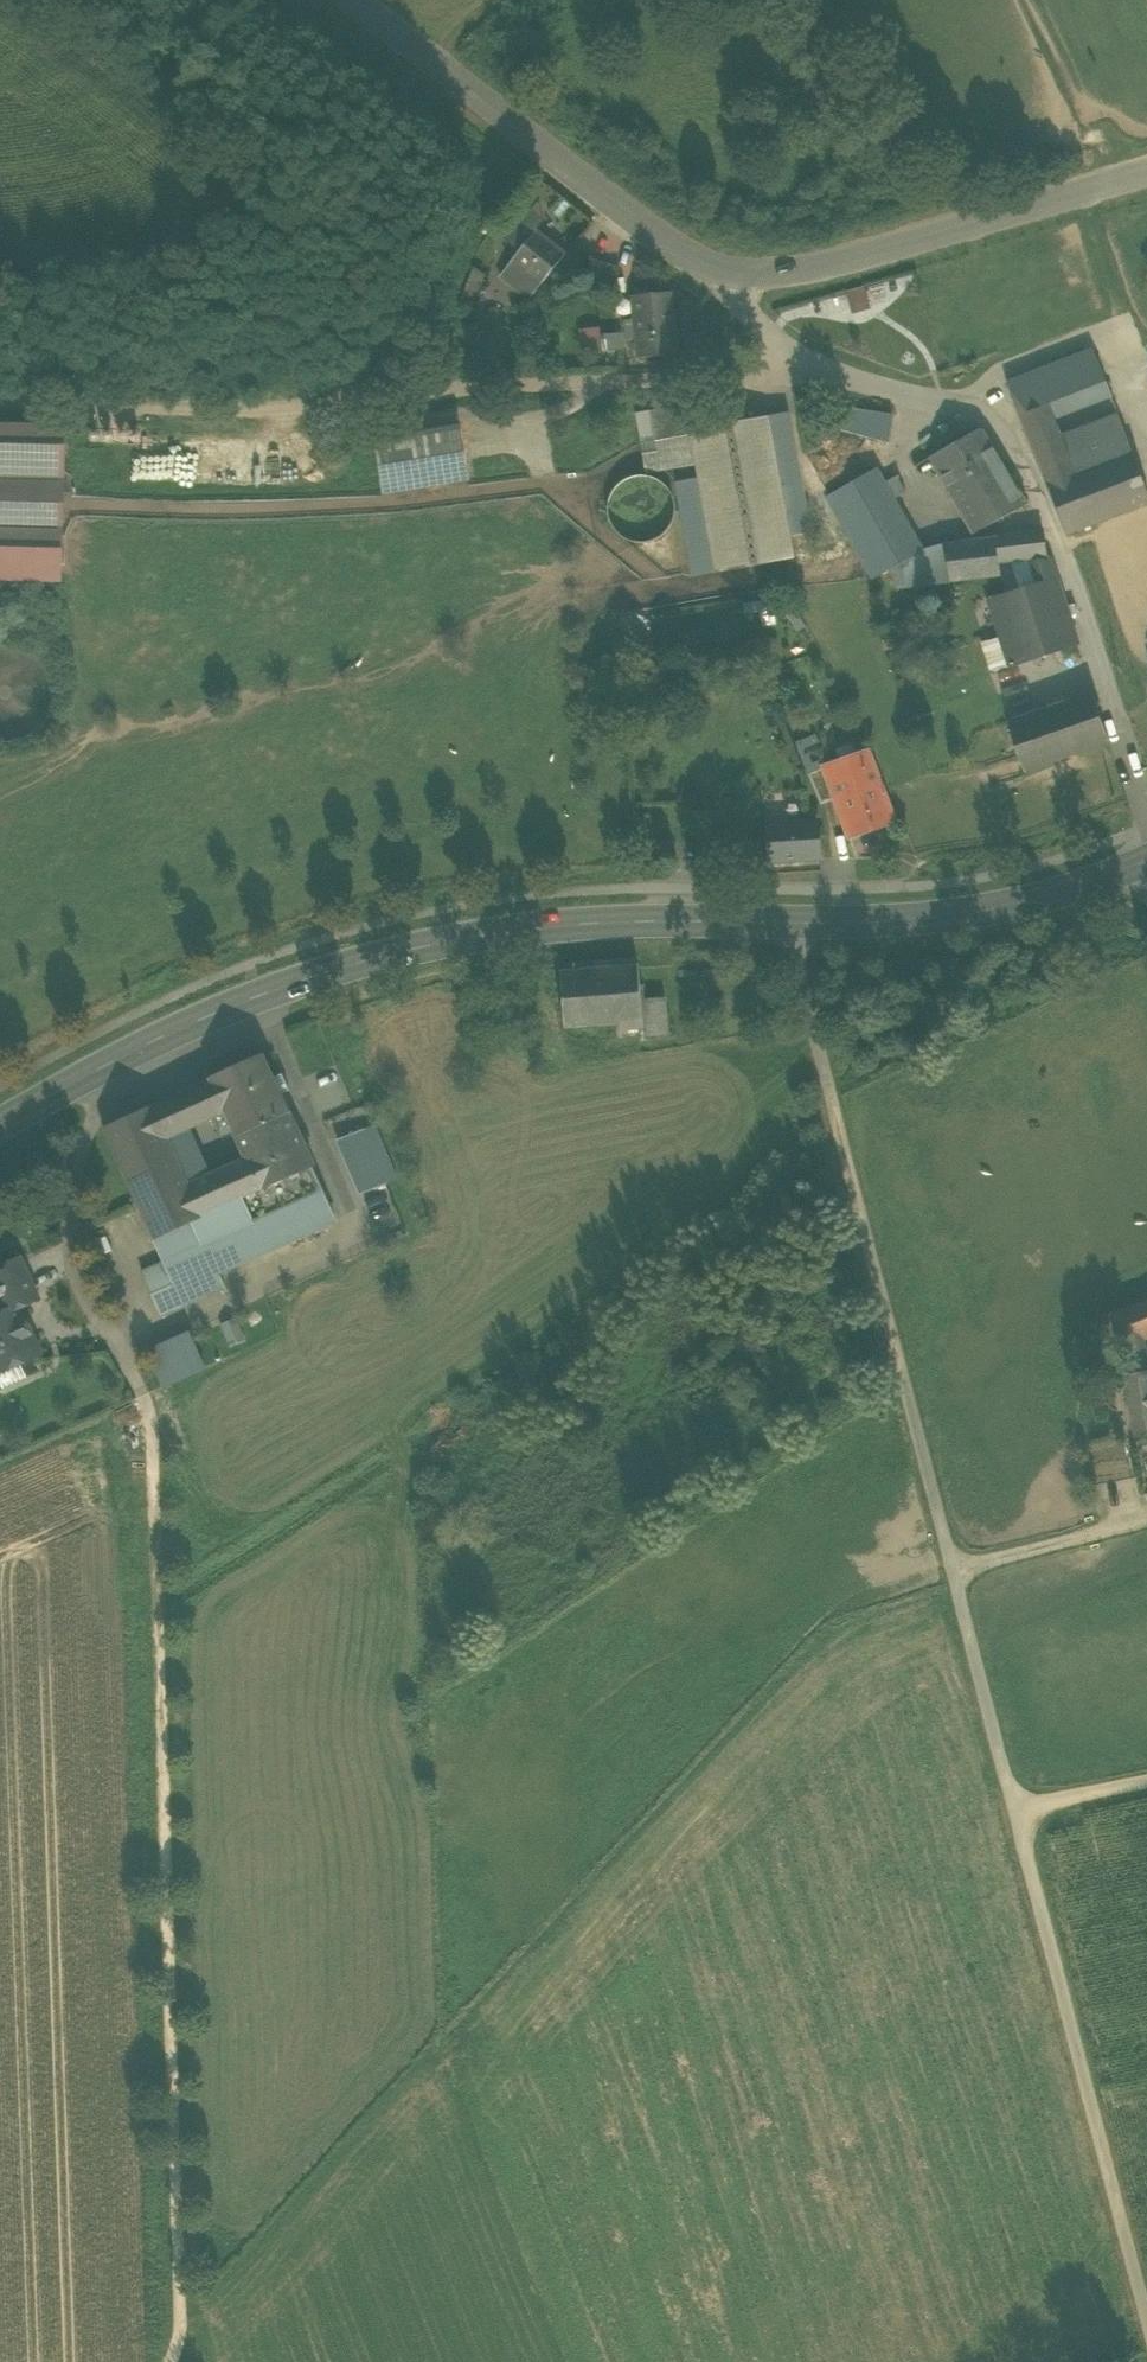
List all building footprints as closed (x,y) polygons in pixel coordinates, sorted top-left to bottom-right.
[(545,220),(517,198),(492,229),(519,252),(537,231),(545,220)] [(519,252),(513,260),(541,284),(565,254),(537,231),(519,252)] [(584,283),(596,288),(605,262),(592,258),(584,283)] [(529,299),(541,284),(513,260),(500,275),(529,299)] [(617,266),(605,262),(596,288),(609,292),(617,266)] [(865,286),(846,291),(852,316),(871,310),(865,286)] [(638,339),(639,357),(677,353),(675,331),(673,332),(671,317),(673,317),(671,293),(633,297),(636,319),(638,339)] [(625,340),(638,339),(636,319),(623,321),(625,340)] [(581,353),(593,352),(591,336),(601,335),(600,327),(579,329),(581,353)] [(591,336),(593,352),(624,349),(623,333),(601,335),(591,336)] [(1046,402),(1047,402),(1085,387),(1104,380),(1092,349),(1029,373),(1036,389),(1040,387),(1046,402)] [(1007,382),(1013,398),(1036,389),(1029,373),(1007,382)] [(1111,397),(1104,380),(1085,387),(1092,404),(1111,397)] [(1040,387),(1036,389),(1013,398),(1026,431),(1054,419),(1053,419),(1047,402),(1046,402),(1040,387)] [(1092,404),(1085,387),(1047,402),(1053,419),(1092,404)] [(646,470),(697,462),(691,430),(687,408),(650,414),(654,436),(640,438),(646,470)] [(829,427),(888,443),(893,417),(833,408),(829,427)] [(791,413),(767,417),(789,536),(812,532),(791,413)] [(637,416),(640,438),(654,436),(650,414),(637,416)] [(1132,452),(1117,414),(1060,436),(1075,474),(1132,452)] [(793,559),(789,536),(767,417),(691,430),(697,462),(700,478),(717,573),(793,559)] [(1026,431),(1032,447),(1060,436),(1054,419),(1026,431)] [(67,426),(0,424),(0,582),(63,584),(67,426)] [(376,440),(385,494),(469,480),(460,426),(376,440)] [(930,458),(973,534),(1028,505),(985,433),(983,431),(981,430),(980,430),(930,458)] [(99,433),(95,432),(91,434),(90,438),(93,442),(97,443),(100,440),(101,436),(99,433)] [(112,432),(108,432),(105,434),(104,438),(106,442),(110,442),(114,440),(115,436),(112,432)] [(1075,474),(1060,436),(1032,447),(1047,484),(1075,474)] [(1132,452),(1075,474),(1047,484),(1067,534),(1146,504),(1146,492),(1132,452)] [(827,497),(874,579),(892,569),(923,551),(894,500),(906,493),(897,476),(884,483),(876,469),(827,497)] [(665,534),(673,523),(675,509),(672,495),(663,484),(651,478),(637,476),(623,481),(613,491),(608,504),(608,518),(615,531),(625,540),(639,544),(653,542),(665,534)] [(693,577),(717,573),(700,478),(675,483),(693,577)] [(1044,532),(997,537),(999,561),(1047,555),(1052,555),(1044,532)] [(1001,576),(999,561),(997,537),(945,544),(950,582),(1001,576)] [(923,551),(892,569),(898,587),(950,582),(945,544),(923,551)] [(1033,562),(1038,580),(1053,574),(1048,560),(1033,562)] [(1013,573),(1020,592),(1037,587),(1030,567),(1013,573)] [(1002,637),(1011,664),(1075,642),(1057,589),(1055,580),(1037,587),(1020,592),(991,603),(1002,637)] [(791,621),(796,628),(803,623),(799,616),(791,621)] [(989,671),(1011,664),(1002,637),(980,644),(989,671)] [(1007,723),(1024,772),(1109,742),(1093,693),(1007,723)] [(836,799),(851,839),(894,823),(868,750),(826,767),(839,797),(837,797),(838,798),(836,799)] [(822,805),(836,799),(838,798),(837,797),(839,797),(826,767),(809,774),(822,805)] [(820,858),(817,822),(768,825),(771,861),(820,858)] [(618,1037),(641,1035),(644,1035),(641,999),(639,965),(561,971),(562,983),(565,1028),(617,1024),(618,1037)] [(664,997),(641,999),(644,1035),(641,1035),(642,1040),(667,1038),(664,997)] [(237,1132),(238,1136),(288,1113),(266,1066),(262,1057),(213,1079),(227,1110),(237,1132)] [(191,1089),(205,1119),(210,1117),(227,1110),(213,1079),(191,1089)] [(191,1089),(175,1096),(189,1127),(205,1119),(191,1089)] [(167,1137),(189,1127),(175,1096),(174,1097),(105,1128),(140,1208),(189,1185),(167,1137)] [(367,1103),(327,1119),(334,1138),(375,1122),(367,1103)] [(237,1132),(227,1110),(210,1117),(221,1139),(237,1132)] [(238,1136),(249,1158),(262,1188),(311,1166),(312,1166),(288,1113),(238,1136)] [(376,1126),(365,1131),(387,1183),(398,1178),(376,1126)] [(189,1127),(167,1137),(189,1185),(211,1175),(189,1127)] [(338,1141),(360,1193),(387,1183),(365,1131),(338,1141)] [(154,1238),(262,1188),(249,1158),(211,1175),(189,1185),(140,1208),(154,1238)] [(335,1220),(311,1166),(262,1188),(154,1238),(164,1261),(178,1291),(218,1273),(335,1220)] [(19,1363),(40,1353),(19,1307),(38,1298),(20,1258),(0,1268),(0,1305),(4,1313),(0,1315),(0,1372),(19,1363)] [(178,1291),(164,1261),(142,1271),(161,1315),(225,1287),(218,1273),(178,1291)] [(1115,1313),(1120,1345),(1124,1370),(1146,1367),(1146,1346),(1145,1336),(1146,1336),(1146,1302),(1115,1313)] [(245,1340),(236,1317),(220,1324),(230,1346),(245,1340)] [(189,1328),(144,1349),(162,1388),(207,1367),(189,1328)] [(2,1386),(25,1376),(19,1363),(0,1372),(0,1381),(2,1386)] [(1124,1370),(1136,1436),(1146,1434),(1146,1367),(1124,1370)]
